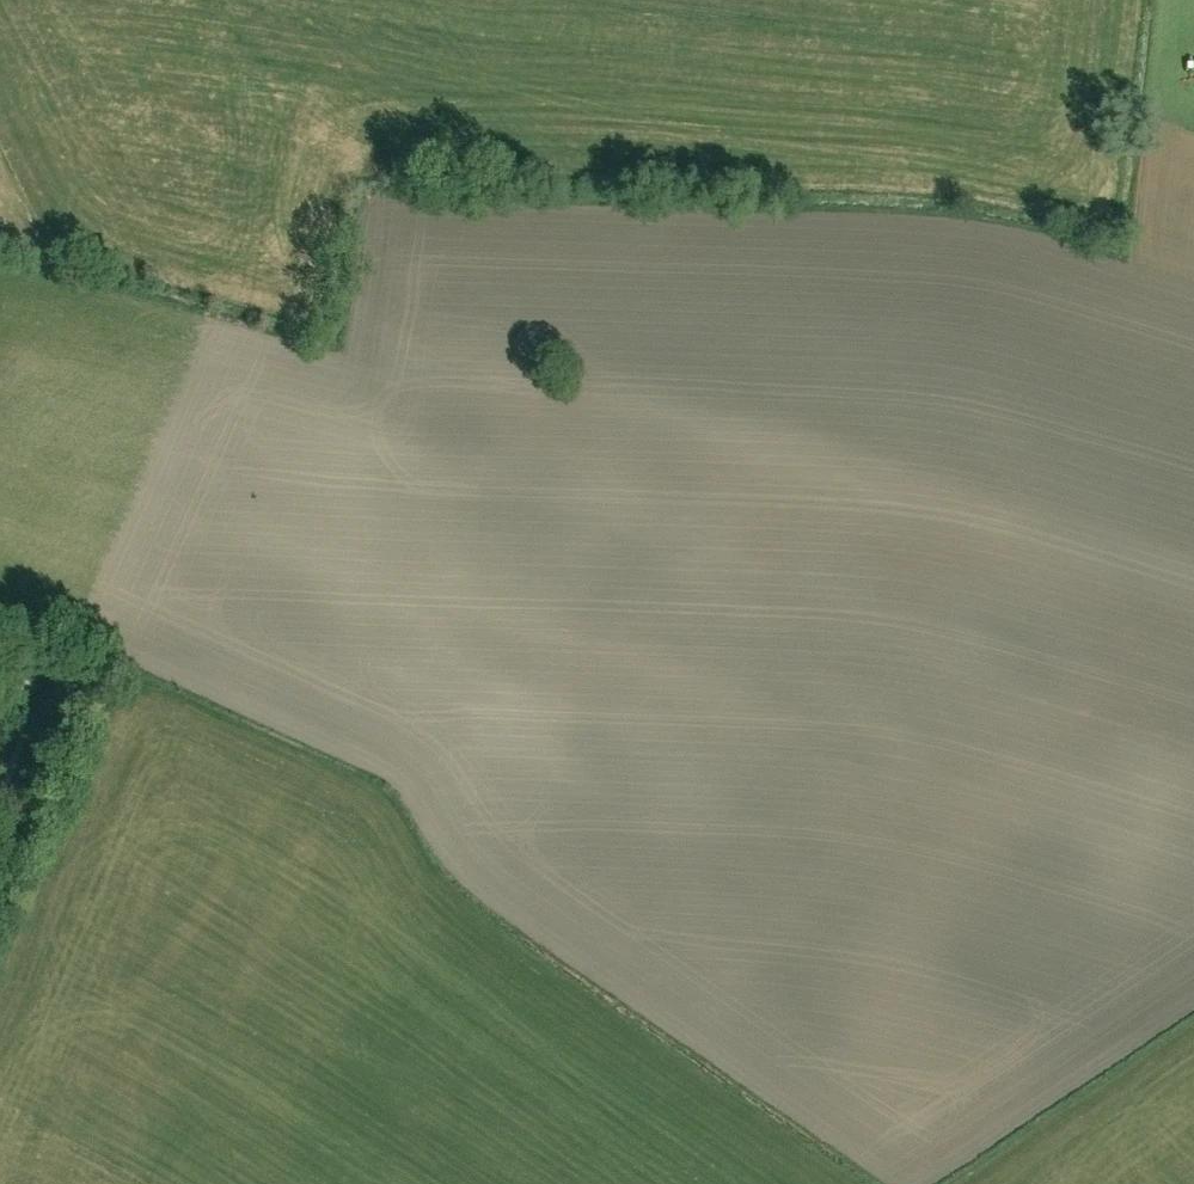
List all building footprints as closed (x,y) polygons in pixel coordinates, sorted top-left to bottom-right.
[(13,660),(4,678),(14,683),(23,666),(13,660)] [(36,848),(40,832),(27,828),(22,844),(36,848)]
